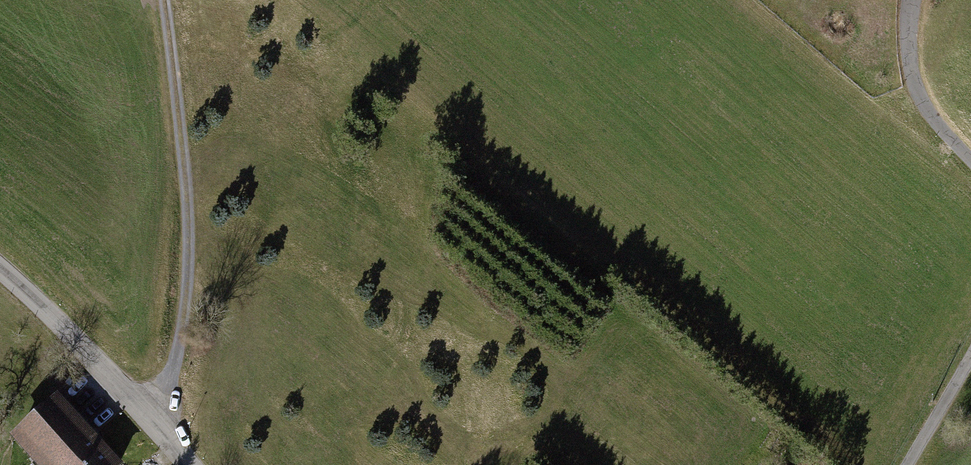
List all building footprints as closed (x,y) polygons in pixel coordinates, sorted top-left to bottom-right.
[(13,441),(35,464),(113,464),(55,402),(13,441)]
